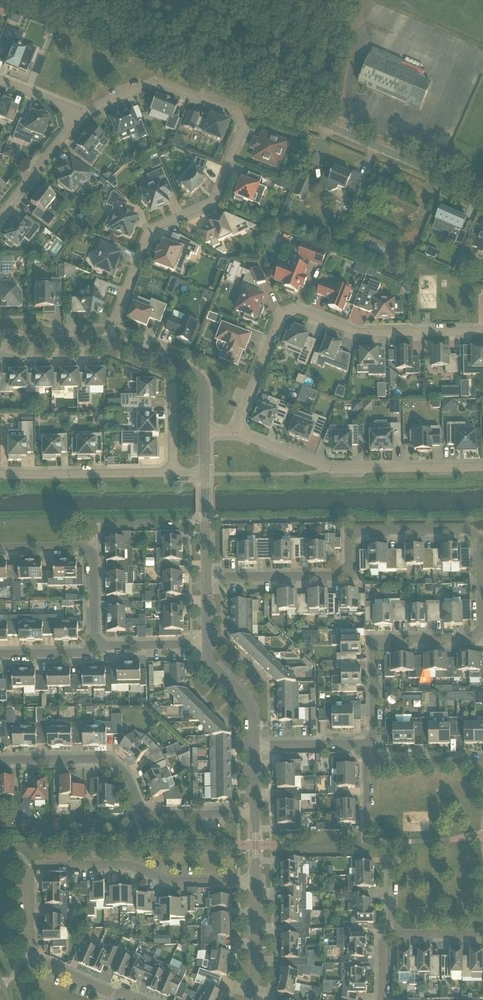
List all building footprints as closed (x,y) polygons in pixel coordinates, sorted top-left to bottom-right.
[(12,15),(10,20),(18,23),(20,18),(12,15)] [(0,54),(0,58),(6,60),(5,62),(4,66),(9,68),(9,69),(12,70),(17,72),(18,70),(26,73),(29,66),(34,54),(20,49),(20,48),(18,47),(17,48),(13,46),(17,34),(8,31),(2,46),(3,46),(0,54)] [(360,81),(359,84),(407,104),(421,109),(432,83),(431,83),(419,78),(420,75),(414,72),(413,73),(401,68),(403,62),(373,49),(371,55),(370,55),(365,70),(361,79),(360,78),(359,80),(360,81)] [(165,128),(173,132),(179,119),(173,116),(178,104),(170,101),(164,98),(164,99),(155,95),(152,103),(151,104),(149,107),(150,109),(150,110),(169,118),(165,128)] [(12,123),(17,111),(10,108),(12,104),(5,101),(6,100),(0,98),(0,99),(0,119),(5,121),(6,120),(12,123)] [(134,129),(138,139),(146,136),(141,124),(138,125),(131,109),(109,118),(117,136),(134,129)] [(203,134),(221,141),(229,123),(210,115),(208,121),(198,118),(199,116),(189,112),(183,127),(193,131),(194,130),(203,133),(203,134)] [(16,129),(12,139),(16,141),(22,143),(23,138),(31,141),(39,144),(42,137),(43,136),(44,132),(45,132),(48,126),(47,126),(49,120),(47,119),(47,117),(40,114),(39,116),(37,115),(37,116),(34,115),(34,114),(31,113),(28,123),(20,120),(16,129)] [(81,159),(90,166),(96,159),(90,154),(103,137),(100,135),(101,133),(96,129),(95,130),(91,128),(87,134),(86,133),(80,140),(81,141),(77,147),(85,153),(81,159)] [(274,167),(278,168),(282,158),(288,143),(273,138),(263,134),(260,141),(254,138),(249,150),(256,152),(253,159),(274,167)] [(175,135),(171,146),(178,148),(181,139),(182,138),(175,135)] [(161,141),(155,144),(157,150),(163,147),(161,141)] [(6,147),(3,155),(11,158),(14,150),(6,147)] [(164,150),(158,152),(160,158),(166,156),(164,150)] [(128,155),(121,158),(124,165),(131,162),(128,155)] [(71,193),(73,195),(72,195),(77,199),(85,189),(83,187),(92,175),(70,158),(66,164),(65,163),(57,172),(62,176),(57,183),(59,185),(58,186),(63,190),(64,189),(70,194),(71,193)] [(149,162),(152,169),(161,165),(158,158),(149,162)] [(195,170),(180,186),(190,195),(197,188),(198,189),(201,185),(201,184),(205,180),(199,174),(200,171),(203,172),(207,162),(196,158),(192,168),(195,170)] [(106,169),(101,176),(107,180),(112,174),(106,169)] [(353,203),(354,203),(363,183),(362,183),(361,185),(350,180),(352,176),(335,169),(332,175),(331,175),(325,172),(318,188),(330,193),(337,190),(338,186),(345,190),(346,188),(358,194),(353,203)] [(147,205),(150,211),(168,204),(166,198),(172,195),(166,180),(165,180),(161,171),(148,177),(152,185),(141,190),(143,196),(140,199),(145,206),(147,205)] [(234,200),(235,200),(235,199),(242,202),(243,200),(253,203),(256,194),(263,196),(266,189),(266,190),(267,189),(259,186),(263,178),(262,178),(262,179),(250,174),(250,173),(249,173),(245,183),(243,184),(237,182),(238,183),(235,189),(238,191),(234,200)] [(294,196),(306,201),(314,182),(303,177),(294,196)] [(275,183),(274,186),(284,189),(286,183),(276,179),(275,183)] [(8,183),(9,182),(9,181),(2,190),(0,188),(0,194),(8,183)] [(379,181),(371,197),(399,209),(406,193),(379,181)] [(33,215),(48,227),(55,218),(48,212),(51,208),(49,206),(55,198),(42,188),(30,203),(37,209),(32,215),(33,215)] [(117,238),(118,238),(119,238),(120,238),(121,237),(121,236),(123,235),(129,238),(130,236),(131,237),(133,231),(132,231),(132,229),(137,217),(122,211),(126,203),(127,204),(127,203),(113,192),(111,194),(106,206),(113,208),(110,216),(113,218),(108,230),(113,231),(113,233),(113,235),(114,237),(115,237),(115,238),(117,238)] [(455,243),(462,246),(467,234),(462,232),(467,219),(463,217),(463,216),(460,215),(460,216),(441,208),(435,222),(436,222),(436,221),(455,229),(452,235),(451,235),(450,234),(447,242),(454,245),(455,243)] [(80,211),(76,216),(81,221),(85,215),(80,211)] [(210,242),(213,248),(220,245),(219,242),(233,236),(231,233),(250,224),(226,214),(220,217),(221,218),(210,223),(211,227),(200,232),(206,244),(210,242)] [(87,216),(82,224),(87,227),(92,219),(87,216)] [(5,244),(11,249),(13,246),(17,248),(24,238),(29,242),(39,228),(26,218),(21,224),(18,221),(12,228),(11,227),(5,235),(6,235),(4,238),(7,241),(5,244)] [(281,221),(278,228),(288,232),(290,225),(291,223),(282,219),(281,221)] [(482,228),(474,246),(482,250),(482,228)] [(78,230),(76,237),(82,240),(84,232),(78,230)] [(174,272),(180,256),(189,260),(192,254),(196,256),(200,247),(180,236),(179,237),(178,236),(174,246),(164,242),(161,251),(159,250),(157,256),(159,256),(155,265),(174,272)] [(105,274),(113,277),(117,265),(115,264),(119,254),(114,252),(116,247),(100,240),(95,252),(100,254),(94,269),(106,273),(105,274)] [(278,268),(274,276),(277,277),(275,281),(286,285),(285,288),(288,289),(287,291),(294,294),(295,292),(298,293),(300,288),(301,285),(305,287),(307,280),(303,278),(307,269),(305,268),(308,261),(321,266),(326,254),(303,245),(297,262),(291,259),(288,267),(281,265),(280,269),(278,268)] [(425,255),(435,260),(438,253),(429,248),(425,255)] [(460,260),(466,263),(468,256),(463,254),(460,260)] [(221,259),(219,265),(227,268),(229,263),(221,259)] [(229,275),(226,282),(234,286),(236,279),(236,277),(240,279),(244,270),(240,268),(241,265),(234,262),(233,265),(230,264),(227,273),(229,275)] [(64,277),(64,278),(65,277),(66,278),(76,271),(75,270),(77,269),(64,264),(64,265),(64,277)] [(19,308),(22,306),(22,293),(11,282),(10,282),(10,275),(12,275),(12,265),(0,265),(0,275),(0,282),(0,308),(19,308)] [(259,286),(266,283),(260,269),(251,272),(252,274),(246,277),(242,287),(244,293),(237,312),(245,315),(243,319),(257,325),(258,325),(259,324),(259,323),(261,319),(260,319),(265,309),(260,307),(264,297),(258,294),(260,289),(259,286)] [(368,269),(366,275),(372,278),(375,272),(368,269)] [(171,277),(165,293),(174,296),(179,280),(171,277)] [(35,287),(35,308),(54,308),(54,303),(54,301),(53,295),(61,295),(61,283),(61,280),(47,280),(47,287),(35,287)] [(85,312),(89,317),(94,314),(96,316),(102,312),(100,309),(106,306),(102,300),(108,286),(109,286),(109,285),(96,280),(95,281),(96,281),(93,289),(94,289),(89,292),(87,290),(81,294),(83,297),(78,300),(71,300),(71,299),(70,299),(70,313),(71,313),(71,312),(85,312)] [(383,319),(384,321),(390,321),(390,319),(394,319),(394,314),(402,314),(402,303),(394,303),(394,300),(380,300),(380,295),(378,294),(381,285),(371,281),(359,309),(370,313),(375,313),(375,319),(383,319)] [(328,307),(343,313),(347,302),(349,303),(352,295),(350,295),(351,292),(336,286),(335,289),(322,284),(317,295),(331,300),(328,307)] [(404,284),(402,289),(406,294),(411,294),(411,287),(404,284)] [(129,320),(147,327),(150,319),(161,323),(167,306),(152,300),(150,306),(146,304),(144,308),(135,305),(134,306),(132,306),(130,311),(132,312),(129,320)] [(216,315),(213,322),(219,325),(222,318),(216,315)] [(170,322),(166,331),(178,336),(177,338),(181,340),(182,342),(188,344),(189,343),(191,344),(195,335),(199,324),(184,318),(183,322),(172,318),(170,322)] [(221,359),(237,365),(244,347),(246,347),(246,348),(247,348),(251,337),(223,326),(217,341),(218,342),(217,345),(217,349),(220,352),(223,354),(221,359)] [(297,363),(306,366),(313,351),(316,342),(308,338),(309,336),(303,334),(305,330),(295,326),(291,335),(288,334),(284,344),(302,351),(297,363)] [(325,364),(348,373),(351,356),(342,353),(339,352),(342,345),(339,344),(339,342),(335,340),(334,342),(327,339),(320,357),(327,360),(325,364)] [(446,367),(446,373),(457,373),(457,356),(449,356),(449,349),(441,349),(439,348),(436,348),(435,349),(434,349),(434,359),(431,359),(431,367),(446,367)] [(369,367),(369,376),(386,376),(386,361),(378,361),(378,350),(370,350),(370,349),(363,349),(363,350),(361,350),(361,358),(360,358),(360,364),(361,364),(361,367),(369,367)] [(396,352),(389,352),(389,362),(397,362),(397,370),(406,370),(406,375),(420,375),(420,371),(420,361),(413,361),(413,349),(396,350),(396,352)] [(464,376),(476,376),(476,373),(482,373),(482,349),(473,349),(473,357),(464,357),(464,376)] [(51,389),(51,393),(64,392),(64,389),(77,388),(77,374),(77,367),(64,367),(65,371),(60,371),(60,375),(52,375),(51,375),(52,389),(51,389)] [(77,388),(77,405),(90,405),(90,388),(103,388),(103,377),(103,367),(90,367),(90,371),(86,371),(86,374),(77,374),(77,388)] [(0,393),(13,393),(13,389),(26,389),(26,375),(26,368),(13,368),(13,372),(9,372),(9,375),(1,375),(0,375),(0,380),(0,391),(0,393)] [(26,389),(26,393),(38,393),(38,389),(51,389),(52,389),(51,375),(52,375),(52,368),(39,368),(39,372),(34,372),(34,375),(26,375),(26,389)] [(121,396),(121,408),(123,408),(133,408),(151,408),(151,399),(154,399),(154,394),(158,394),(158,381),(153,382),(137,374),(129,374),(129,383),(137,383),(137,395),(121,396)] [(299,375),(295,383),(302,386),(305,378),(299,375)] [(378,384),(378,398),(386,398),(386,384),(378,384)] [(335,395),(344,399),(346,389),(339,386),(335,395)] [(303,397),(315,402),(319,394),(306,389),(303,397)] [(451,389),(451,398),(459,398),(459,389),(451,389)] [(269,397),(266,406),(259,404),(258,407),(257,407),(255,412),(256,413),(253,421),(270,429),(275,418),(285,422),(291,406),(280,401),(269,397)] [(443,400),(442,411),(453,411),(453,400),(443,400)] [(352,402),(352,413),(363,413),(363,402),(352,402)] [(389,403),(390,415),(400,414),(400,403),(389,403)] [(123,408),(123,414),(133,414),(133,420),(137,420),(137,433),(151,433),(151,434),(159,434),(158,421),(154,421),(154,416),(151,416),(151,408),(133,408),(123,408)] [(302,440),(309,443),(312,435),(320,437),(326,421),(314,416),(310,425),(296,419),(289,435),(296,438),(296,439),(297,439),(300,440),(300,441),(302,441),(302,440)] [(8,440),(8,461),(21,461),(21,457),(25,457),(25,454),(33,454),(32,423),(21,423),(22,440),(8,440)] [(473,425),(466,425),(466,424),(447,424),(448,446),(457,446),(457,452),(476,452),(475,433),(473,433),(473,425)] [(379,453),(380,453),(380,451),(384,451),(384,453),(385,453),(385,452),(394,451),(393,446),(400,446),(400,426),(387,426),(387,433),(370,433),(371,452),(379,452),(379,453)] [(330,427),(324,443),(333,447),(333,453),(346,453),(346,452),(349,452),(349,453),(352,453),(352,447),(359,447),(358,437),(358,427),(348,427),(348,435),(336,435),(336,427),(330,427)] [(417,452),(432,452),(432,451),(432,447),(440,446),(440,428),(424,428),(424,432),(411,432),(410,432),(410,443),(411,443),(411,442),(415,442),(415,450),(418,450),(418,452),(417,452)] [(137,433),(121,433),(121,446),(130,446),(138,446),(138,459),(159,459),(159,446),(155,446),(152,447),(151,442),(151,434),(151,433),(137,433)] [(42,440),(42,461),(55,461),(55,457),(59,457),(59,453),(67,453),(67,435),(56,436),(56,439),(42,440)] [(77,456),(77,460),(90,460),(90,456),(94,456),(94,453),(102,453),(101,435),(90,435),(90,439),(71,439),(72,456),(77,456)] [(239,559),(239,565),(248,565),(247,545),(239,545),(239,541),(229,541),(229,531),(223,531),(223,561),(230,561),(230,559),(239,559)] [(164,539),(164,550),(183,550),(183,545),(182,545),(182,538),(172,539),(172,532),(160,532),(160,539),(164,539)] [(106,546),(106,551),(130,550),(130,533),(117,533),(117,539),(106,539),(107,546),(106,546)] [(317,544),(317,563),(326,563),(326,558),(335,558),(335,549),(341,549),(341,539),(335,540),(335,536),(317,536),(317,544)] [(247,545),(248,565),(256,564),(256,559),(265,559),(265,540),(256,540),(256,545),(247,545)] [(273,559),(273,564),(282,564),(282,545),(274,545),(274,540),(265,540),(265,559),(273,559)] [(282,545),(282,564),(291,564),(291,559),(300,558),(299,540),(290,540),(290,545),(282,545)] [(308,558),(308,564),(317,563),(317,544),(309,544),(309,540),(299,540),(300,558),(308,558)] [(433,552),(433,570),(443,570),(443,565),(451,565),(451,546),(442,546),(442,552),(433,552)] [(460,565),(460,570),(470,570),(470,550),(469,550),(469,551),(460,551),(460,546),(451,546),(451,565),(460,565)] [(360,551),(360,571),(379,571),(379,566),(378,547),(369,547),(370,552),(360,553),(360,551)] [(387,566),(387,571),(397,571),(397,552),(387,552),(387,547),(378,547),(379,566),(387,566)] [(397,552),(397,571),(407,570),(407,566),(415,566),(415,547),(406,547),(406,552),(397,552)] [(423,566),(423,570),(433,570),(433,552),(424,552),(424,547),(415,547),(415,566),(423,566)] [(117,562),(117,568),(128,568),(133,568),(133,550),(130,550),(106,551),(106,555),(107,555),(107,562),(117,562)] [(158,561),(158,567),(166,567),(166,561),(173,561),(183,561),(182,554),(183,554),(183,550),(164,550),(164,561),(158,561)] [(48,585),(48,587),(66,587),(66,580),(65,562),(61,562),(61,563),(54,563),(54,573),(48,573),(48,585)] [(66,580),(66,587),(83,586),(83,569),(77,569),(77,563),(70,563),(70,562),(65,562),(66,580)] [(13,588),(13,585),(13,573),(7,573),(7,563),(0,564),(0,588),(13,588)] [(24,587),(29,589),(31,589),(30,563),(26,563),(19,563),(19,573),(13,573),(13,585),(24,585),(24,587)] [(37,588),(37,592),(48,591),(48,585),(48,573),(42,573),(42,563),(35,563),(30,563),(31,589),(37,588)] [(164,578),(164,585),(183,585),(183,580),(183,573),(175,573),(175,567),(166,567),(158,567),(158,577),(160,579),(164,578)] [(107,581),(106,581),(106,586),(125,585),(133,585),(134,585),(134,574),(128,574),(128,568),(117,568),(117,574),(107,574),(107,581)] [(125,585),(106,586),(107,590),(107,597),(117,597),(118,603),(129,603),(129,596),(125,596),(125,585)] [(159,599),(159,602),(172,602),(172,596),(183,596),(183,589),(183,585),(164,585),(160,585),(160,590),(158,591),(158,599),(159,599)] [(327,611),(327,615),(334,615),(334,597),(327,597),(327,591),(318,592),(318,611),(327,611)] [(334,597),(334,615),(341,615),(341,610),(349,610),(349,591),(340,591),(340,596),(334,597)] [(349,591),(349,610),(349,615),(365,615),(366,615),(366,603),(366,596),(358,596),(358,591),(349,591)] [(272,597),(272,616),(279,616),(279,611),(288,611),(287,592),(278,592),(279,597),(272,597)] [(296,611),(296,616),(303,616),(303,597),(296,597),(296,592),(287,592),(288,611),(296,611)] [(303,597),(303,616),(310,615),(310,611),(318,611),(318,592),(309,592),(309,597),(303,597)] [(253,600),(233,601),(233,613),(258,613),(259,613),(259,601),(253,601),(253,600)] [(164,614),(165,620),(184,620),(184,615),(183,615),(183,608),(173,608),(172,602),(159,602),(158,602),(159,614),(164,614)] [(418,607),(418,626),(427,626),(427,621),(436,621),(435,602),(426,602),(426,607),(418,607)] [(444,621),(444,626),(453,626),(453,607),(444,607),(444,602),(435,602),(436,621),(444,621)] [(453,607),(453,626),(462,626),(462,621),(471,620),(470,602),(461,602),(461,607),(453,607)] [(107,609),(107,621),(126,620),(125,609),(129,609),(134,609),(134,603),(129,603),(118,603),(118,609),(107,609)] [(375,622),(375,627),(383,627),(383,608),(375,608),(375,603),(366,603),(366,615),(365,615),(365,622),(375,622)] [(383,608),(383,627),(392,627),(392,621),(401,621),(401,603),(391,603),(392,608),(383,608)] [(409,621),(409,626),(418,626),(418,607),(410,607),(410,603),(401,603),(401,621),(409,621)] [(233,613),(233,627),(253,627),(257,627),(258,613),(233,613)] [(49,616),(31,617),(31,641),(43,641),(43,636),(49,636),(49,616)] [(55,636),(55,641),(66,641),(66,623),(58,623),(58,616),(49,616),(49,636),(55,636)] [(146,616),(139,616),(139,620),(133,620),(133,628),(146,628),(146,616)] [(8,641),(8,636),(14,636),(14,617),(4,617),(0,617),(0,642),(8,641)] [(31,617),(14,617),(14,636),(20,636),(20,641),(31,641),(31,617)] [(126,620),(107,621),(107,632),(119,632),(126,632),(133,628),(133,620),(126,620)] [(160,626),(160,637),(176,637),(173,637),(173,631),(183,631),(183,624),(184,624),(184,620),(165,620),(165,626),(160,626)] [(66,623),(66,641),(78,641),(78,631),(84,631),(84,623),(66,623)] [(266,627),(271,632),(275,629),(269,623),(266,627)] [(253,638),(253,627),(233,627),(233,638),(233,639),(253,638)] [(332,638),(332,646),(341,646),(361,646),(360,637),(355,637),(355,630),(337,631),(337,637),(332,638)] [(246,653),(247,653),(265,653),(265,638),(253,638),(233,639),(232,639),(246,653)] [(337,655),(337,662),(356,662),(355,655),(361,655),(361,646),(341,646),(341,655),(337,655)] [(262,668),(281,668),(274,661),(274,653),(265,653),(247,653),(256,663),(262,668)] [(419,666),(419,679),(424,679),(424,672),(436,672),(435,655),(424,656),(424,666),(419,666)] [(436,679),(445,679),(453,679),(452,662),(447,662),(447,655),(435,655),(436,672),(436,679)] [(452,662),(453,679),(461,679),(463,677),(463,672),(469,671),(469,655),(458,655),(458,662),(452,662)] [(470,679),(481,679),(481,676),(482,676),(482,664),(481,664),(481,655),(469,655),(469,671),(470,679)] [(385,664),(385,678),(395,678),(395,672),(402,672),(402,656),(391,656),(391,664),(385,664)] [(409,672),(409,679),(419,679),(419,666),(414,666),(414,656),(402,656),(402,672),(409,672)] [(342,677),(361,677),(361,668),(356,668),(356,662),(337,662),(337,669),(342,669),(342,677)] [(112,679),(112,686),(129,686),(129,682),(129,663),(117,663),(118,674),(111,674),(112,679)] [(147,686),(147,684),(147,674),(141,674),(140,663),(129,663),(129,682),(129,686),(140,685),(140,687),(147,686)] [(185,666),(164,666),(165,679),(185,679),(185,666)] [(105,690),(105,693),(112,693),(112,686),(112,679),(106,679),(106,668),(94,669),(94,687),(94,691),(105,690)] [(281,668),(262,668),(278,684),(279,684),(297,683),(290,676),(289,668),(281,668)] [(7,681),(7,692),(13,692),(13,689),(24,688),(24,669),(13,670),(13,681),(7,681)] [(35,688),(35,692),(42,692),(42,680),(36,680),(36,669),(24,669),(24,688),(35,688)] [(42,680),(42,692),(48,692),(48,688),(59,688),(59,669),(48,669),(48,680),(42,680)] [(65,688),(65,694),(77,694),(77,691),(77,680),(71,680),(71,669),(59,669),(59,688),(65,688)] [(77,691),(88,691),(88,687),(94,687),(94,669),(82,669),(83,680),(77,680),(77,691)] [(332,677),(333,693),(356,693),(356,686),(361,686),(361,677),(342,677),(332,677)] [(185,679),(165,679),(165,692),(167,692),(185,691),(185,679)] [(297,683),(279,684),(279,695),(299,695),(299,683),(297,683)] [(185,691),(167,692),(174,699),(174,707),(182,707),(201,707),(186,691),(185,691)] [(279,695),(279,709),(299,709),(299,695),(279,695)] [(319,710),(319,722),(332,722),(332,729),(343,728),(343,709),(337,709),(335,703),(324,703),(325,710),(319,710)] [(343,709),(343,728),(354,728),(354,722),(361,722),(361,703),(350,703),(349,709),(343,709)] [(152,707),(161,716),(164,713),(155,704),(152,707)] [(182,707),(189,714),(190,722),(197,722),(217,721),(201,707),(182,707)] [(293,722),(293,727),(304,727),(304,721),(305,721),(305,709),(299,709),(279,709),(279,722),(293,722)] [(13,742),(13,748),(25,747),(25,729),(18,729),(18,725),(15,714),(14,714),(13,711),(7,711),(7,723),(6,723),(6,742),(13,742)] [(432,719),(421,719),(422,738),(429,738),(429,744),(439,744),(439,725),(439,714),(431,714),(432,719)] [(447,714),(439,714),(439,725),(439,744),(450,744),(450,738),(457,738),(457,719),(447,719),(447,714)] [(112,723),(112,735),(123,735),(122,715),(112,715),(112,716),(112,721),(112,723)] [(393,738),(393,745),(404,745),(404,719),(404,716),(396,716),(396,719),(385,720),(385,738),(393,738)] [(475,744),(482,744),(482,718),(481,725),(475,725),(475,744)] [(411,719),(404,719),(404,745),(415,745),(415,740),(415,738),(422,738),(421,719),(411,719)] [(464,737),(464,744),(475,744),(475,725),(469,725),(467,719),(457,719),(457,738),(464,737)] [(95,721),(95,747),(107,746),(107,735),(112,735),(112,723),(102,723),(102,722),(95,722),(95,720),(95,721)] [(60,729),(60,747),(72,747),(72,736),(77,736),(77,724),(67,724),(64,721),(60,721),(60,729)] [(83,736),(83,747),(95,747),(95,721),(90,723),(89,723),(77,724),(77,736),(83,736)] [(217,721),(197,722),(205,729),(205,737),(210,737),(210,736),(232,736),(217,721)] [(25,729),(25,747),(37,747),(37,736),(42,736),(42,724),(25,724),(25,728),(25,729)] [(52,724),(42,724),(42,736),(48,736),(48,747),(60,747),(60,729),(52,729),(52,724)] [(120,747),(128,755),(140,743),(140,742),(135,738),(139,734),(136,731),(127,740),(120,747)] [(147,758),(150,766),(165,759),(162,752),(161,752),(160,749),(146,736),(140,742),(140,743),(128,755),(137,763),(144,756),(147,758)] [(232,736),(210,736),(210,737),(211,749),(231,749),(231,737),(232,737),(232,736)] [(176,754),(185,773),(190,770),(190,749),(178,753),(176,754)] [(231,749),(211,749),(211,762),(231,762),(231,749)] [(281,767),(278,767),(278,778),(301,777),(301,769),(301,759),(284,759),(284,766),(281,767)] [(338,777),(355,777),(355,766),(348,766),(348,759),(332,759),(332,769),(332,770),(338,770),(338,777)] [(145,777),(149,787),(165,781),(172,778),(167,768),(168,767),(166,761),(151,767),(153,773),(145,777)] [(231,762),(211,762),(211,774),(231,774),(231,762)] [(211,774),(204,774),(205,787),(211,787),(231,787),(231,774),(211,774)] [(285,789),(285,796),(302,796),(302,795),(298,795),(298,789),(301,789),(301,777),(278,778),(278,789),(285,789)] [(329,788),(329,795),(334,795),(338,795),(338,789),(355,788),(355,777),(338,777),(331,777),(331,788),(329,788)] [(23,799),(23,805),(36,805),(35,801),(47,801),(47,778),(31,779),(31,787),(23,787),(23,799)] [(61,778),(61,779),(61,786),(59,786),(59,806),(71,806),(71,812),(72,812),(74,811),(75,811),(76,811),(77,810),(78,809),(79,808),(79,807),(80,807),(80,805),(81,804),(81,803),(81,802),(77,802),(77,799),(85,799),(85,786),(74,786),(74,782),(71,782),(71,778),(61,778)] [(164,794),(167,801),(182,801),(182,795),(178,788),(175,789),(174,787),(175,786),(172,778),(165,781),(149,787),(154,798),(164,794)] [(5,799),(5,798),(9,797),(9,799),(9,805),(13,805),(14,805),(14,793),(14,788),(14,779),(0,779),(0,799),(5,799)] [(114,808),(114,815),(123,814),(123,800),(118,800),(118,798),(115,798),(115,788),(107,788),(107,787),(99,787),(99,780),(91,780),(91,797),(99,797),(99,806),(107,806),(107,809),(114,808)] [(211,787),(211,800),(232,800),(231,787),(211,787)] [(316,806),(316,794),(302,794),(302,806),(316,806)] [(338,802),(338,813),(355,813),(355,801),(338,802),(338,795),(334,795),(334,802),(338,802)] [(278,802),(278,814),(301,813),(300,813),(300,802),(301,802),(302,796),(285,796),(285,802),(278,802)] [(285,825),(285,832),(301,832),(301,813),(278,814),(278,825),(285,825)] [(319,824),(319,831),(349,831),(349,830),(349,824),(356,824),(355,813),(338,813),(334,813),(334,824),(319,824)] [(282,876),(298,876),(306,876),(303,876),(303,868),(303,858),(289,858),(289,864),(282,864),(282,876)] [(357,869),(357,876),(374,876),(374,864),(365,864),(365,858),(352,858),(352,869),(357,869)] [(325,867),(325,876),(333,875),(333,867),(325,867)] [(44,881),(44,893),(46,893),(61,893),(63,893),(70,893),(70,892),(61,892),(61,881),(68,879),(68,873),(50,873),(50,881),(44,881)] [(288,888),(288,894),(306,894),(306,876),(298,876),(282,876),(282,888),(288,888)] [(357,876),(349,876),(349,889),(352,889),(352,894),(366,894),(366,889),(374,888),(374,876),(357,876)] [(93,908),(93,905),(97,905),(97,903),(104,903),(104,886),(105,886),(105,882),(100,882),(100,884),(94,884),(94,882),(88,882),(88,883),(87,883),(88,896),(88,917),(95,917),(95,908),(93,908)] [(104,903),(104,909),(113,909),(113,907),(121,907),(121,886),(117,886),(117,888),(111,888),(111,886),(105,886),(104,886),(104,903)] [(128,907),(128,914),(137,914),(137,909),(138,909),(138,893),(138,886),(131,886),(131,888),(125,888),(125,886),(121,886),(121,907),(128,907)] [(50,905),(50,911),(67,911),(67,910),(72,910),(72,907),(70,905),(70,893),(63,893),(61,893),(46,893),(46,905),(50,905)] [(145,914),(145,916),(154,915),(154,898),(155,898),(154,893),(148,893),(148,895),(142,895),(142,893),(138,893),(138,909),(137,909),(137,914),(145,914)] [(209,899),(209,909),(212,908),(212,909),(220,909),(230,909),(230,907),(232,907),(232,898),(230,898),(230,897),(219,897),(219,894),(209,894),(209,899)] [(282,900),(282,912),(304,911),(307,911),(306,894),(288,894),(288,900),(282,900)] [(348,905),(348,912),(356,912),(358,912),(372,912),(372,911),(372,900),(366,900),(366,894),(352,894),(350,894),(350,905),(348,905)] [(155,898),(154,898),(154,915),(154,921),(163,921),(163,926),(171,926),(171,921),(171,898),(161,899),(161,898),(155,898)] [(181,898),(171,898),(171,921),(180,921),(188,921),(188,913),(188,898),(181,898)] [(206,926),(230,927),(230,915),(220,915),(220,909),(212,909),(212,908),(209,909),(208,909),(208,920),(205,920),(202,924),(202,926),(206,926)] [(46,929),(61,929),(63,929),(66,929),(70,929),(70,921),(68,921),(67,911),(50,911),(50,917),(44,917),(44,924),(46,924),(46,929)] [(289,924),(289,929),(303,929),(304,929),(304,911),(282,912),(282,924),(289,924)] [(362,929),(368,929),(368,923),(374,923),(374,911),(372,911),(372,912),(358,912),(358,917),(352,919),(352,929),(355,929),(362,929)] [(206,937),(202,937),(202,945),(219,945),(227,945),(227,938),(230,938),(230,927),(206,926),(206,937)] [(53,941),(53,948),(67,947),(67,941),(68,937),(68,933),(66,929),(63,929),(61,929),(46,929),(44,929),(44,941),(53,941)] [(304,939),(303,929),(289,929),(290,935),(282,935),(282,947),(304,947),(306,947),(306,939),(304,939)] [(364,947),(366,947),(366,935),(362,935),(362,929),(355,929),(352,929),(343,929),(343,947),(348,946),(350,946),(350,947),(364,947)] [(170,936),(155,937),(155,945),(171,944),(170,936)] [(81,945),(79,949),(84,952),(79,963),(90,968),(98,949),(92,947),(93,944),(92,942),(90,940),(84,938),(81,945)] [(219,945),(202,945),(202,952),(207,952),(205,961),(228,965),(230,954),(227,953),(227,945),(219,945)] [(98,949),(90,968),(101,973),(104,967),(109,969),(112,964),(117,953),(118,948),(113,946),(111,949),(109,948),(107,948),(105,952),(98,949)] [(343,953),(343,964),(345,964),(358,964),(358,958),(364,958),(364,947),(350,947),(350,946),(348,946),(348,953),(343,953)] [(307,947),(306,947),(304,947),(282,947),(282,959),(289,959),(290,965),(307,966),(307,947)] [(114,973),(125,978),(133,960),(135,955),(129,953),(118,948),(117,953),(122,955),(114,973)] [(452,978),(452,981),(462,981),(462,979),(462,957),(462,951),(451,951),(451,957),(442,957),(442,978),(452,978)] [(410,952),(399,952),(399,967),(394,967),(394,974),(398,974),(398,982),(409,982),(409,985),(419,985),(419,983),(419,958),(410,958),(410,952)] [(419,983),(426,983),(426,975),(429,975),(429,978),(439,978),(439,957),(430,957),(430,952),(419,952),(419,958),(419,983)] [(462,957),(462,979),(472,979),(472,974),(482,974),(482,952),(471,952),(471,957),(462,957)] [(133,960),(125,978),(136,983),(141,971),(146,973),(149,967),(151,963),(153,959),(147,956),(146,959),(142,957),(139,962),(133,960)] [(149,967),(146,973),(152,976),(147,988),(158,993),(166,974),(159,971),(162,963),(153,959),(151,963),(149,967)] [(198,976),(216,982),(217,975),(226,976),(228,965),(205,961),(203,961),(202,968),(210,969),(209,972),(200,969),(198,976)] [(166,974),(158,993),(169,998),(170,994),(175,997),(179,988),(182,983),(184,977),(188,969),(188,965),(187,964),(185,967),(182,966),(180,971),(169,966),(166,974)] [(342,964),(342,981),(343,981),(348,982),(350,982),(364,981),(365,981),(364,970),(358,970),(358,964),(345,964),(343,964),(342,964)] [(280,981),(296,984),(297,981),(298,981),(298,977),(303,978),(303,976),(309,977),(311,967),(307,966),(290,965),(288,970),(283,969),(280,981)] [(195,983),(201,985),(197,994),(197,995),(203,997),(208,999),(220,999),(223,994),(213,989),(216,982),(198,976),(196,980),(195,983)] [(285,999),(302,999),(303,997),(299,996),(300,993),(295,992),(296,988),(295,988),(296,984),(280,981),(278,993),(286,994),(284,999),(285,999)] [(343,993),(348,993),(348,999),(349,999),(359,999),(359,993),(367,993),(367,981),(365,981),(364,981),(350,982),(348,982),(343,981),(344,993),(343,993)] [(175,997),(182,999),(188,986),(182,983),(175,997)]
